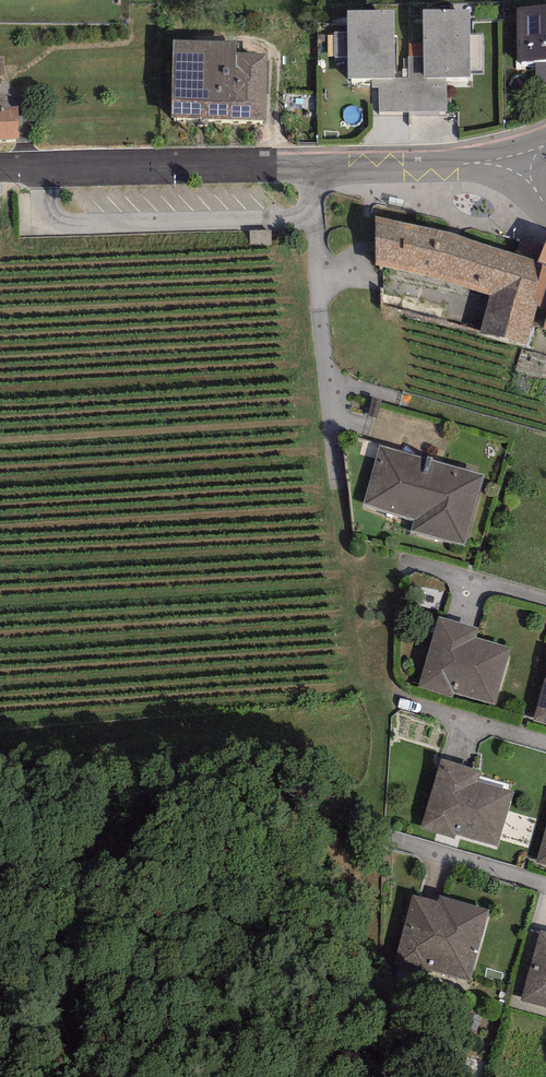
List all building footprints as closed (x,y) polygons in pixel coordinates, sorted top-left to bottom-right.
[(517,8),(517,62),(536,62),(545,62),(545,7),(517,8)] [(469,9),(423,10),(424,56),(424,77),(446,77),(470,77),(470,75),(469,34),(469,9)] [(393,11),(347,11),(347,33),(347,57),(347,79),(372,79),(394,79),(393,11)] [(335,58),(347,57),(347,33),(335,33),(335,58)] [(469,34),(470,75),(484,74),(483,34),(469,34)] [(237,41),(174,40),(171,118),(267,120),(267,53),(237,53),(237,41)] [(447,111),(446,77),(424,77),(424,56),(408,56),(409,78),(394,79),(372,79),(372,87),(379,87),(379,111),(447,111)] [(536,62),(537,85),(545,84),(545,62),(536,62)] [(19,139),(18,107),(0,108),(0,139),(19,139)] [(376,217),(376,265),(427,276),(490,296),(479,333),(526,346),(537,305),(533,304),(542,264),(538,262),(444,230),(412,225),(376,217)] [(538,262),(542,264),(533,304),(537,305),(545,308),(545,242),(538,262)] [(447,306),(383,288),(383,307),(444,321),(447,306)] [(485,474),(380,444),(363,504),(415,519),(411,531),(464,546),(485,474)] [(417,687),(453,698),(454,693),(494,706),(512,648),(476,637),(479,629),(439,617),(417,687)] [(545,724),(545,677),(533,721),(545,724)] [(481,772),(441,759),(420,829),(455,839),(456,835),(497,847),(513,792),(478,781),(481,772)] [(536,863),(545,866),(545,829),(536,863)] [(438,902),(413,895),(395,962),(470,982),(490,909),(440,896),(438,902)] [(541,930),(521,1001),(545,1008),(545,932),(541,930)] [(482,1019),(467,1015),(463,1030),(477,1034),(482,1019)]
